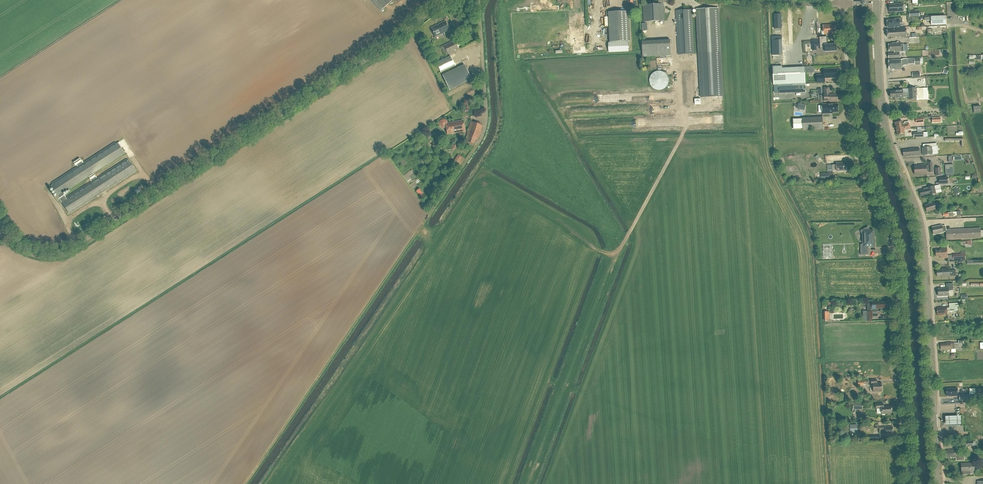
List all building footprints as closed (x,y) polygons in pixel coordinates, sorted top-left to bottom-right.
[(380,11),(392,0),(371,0),(380,11)] [(659,4),(643,5),(644,22),(664,21),(663,0),(665,0),(658,0),(659,0),(659,4)] [(895,4),(889,5),(889,12),(894,12),(904,12),(903,4),(895,4)] [(697,9),(699,53),(701,97),(722,96),(718,8),(697,9)] [(692,10),(676,10),(678,55),(694,54),(692,10)] [(608,12),(609,42),(630,41),(629,11),(608,12)] [(782,14),(774,14),(774,29),(782,29),(782,14)] [(931,17),(931,25),(946,24),(946,16),(931,17)] [(891,20),(887,21),(887,28),(900,28),(899,23),(903,23),(902,19),(891,19),(891,20)] [(436,37),(449,30),(445,21),(431,28),(436,37)] [(834,33),(836,33),(836,25),(831,26),(831,25),(823,25),(823,35),(835,34),(834,33)] [(888,30),(887,31),(887,37),(889,37),(894,37),(895,38),(907,37),(906,28),(894,29),(894,30),(888,31),(888,30)] [(782,36),(772,36),(772,55),(782,55),(782,36)] [(819,40),(811,40),(812,43),(812,51),(817,50),(816,47),(820,47),(820,49),(825,49),(825,52),(836,51),(836,44),(827,45),(827,42),(827,37),(819,37),(819,40)] [(440,47),(444,54),(447,52),(448,55),(456,51),(455,50),(458,48),(454,40),(440,47)] [(670,40),(642,42),(643,57),(671,55),(670,40)] [(893,44),(888,44),(889,51),(894,51),(894,52),(901,52),(904,51),(904,45),(901,45),(901,44),(901,43),(893,43),(893,44)] [(442,73),(456,66),(451,56),(437,63),(442,73)] [(903,59),(888,60),(889,70),(894,69),(894,70),(902,70),(901,67),(904,66),(903,66),(907,65),(907,59),(903,59)] [(451,91),(473,81),(465,65),(444,76),(451,91)] [(773,85),(805,84),(804,67),(782,68),(782,66),(772,67),(773,85)] [(824,69),(824,75),(817,75),(817,83),(825,83),(824,78),(836,78),(836,71),(833,71),(833,69),(824,69)] [(650,79),(649,81),(650,82),(650,84),(651,85),(652,87),(653,88),(654,89),(656,90),(658,90),(659,90),(661,90),(663,90),(664,89),(666,88),(667,87),(668,85),(669,84),(669,82),(669,81),(669,79),(669,77),(668,76),(667,74),(666,73),(664,72),(663,71),(661,71),(659,71),(658,71),(656,71),(654,72),(653,73),(652,74),(651,76),(650,77),(650,79)] [(824,95),(821,95),(821,102),(824,102),(837,101),(837,100),(838,100),(838,95),(836,95),(836,94),(830,94),(830,93),(830,88),(824,88),(824,93),(824,95)] [(929,100),(928,88),(909,89),(909,94),(903,94),(902,90),(899,90),(894,91),(890,92),(891,98),(895,98),(905,98),(905,97),(910,97),(911,99),(916,99),(916,100),(929,100)] [(838,104),(821,104),(822,114),(832,114),(832,113),(838,113),(838,104)] [(798,119),(793,119),(793,129),(803,129),(803,130),(823,129),(822,117),(802,118),(802,119),(798,119)] [(441,121),(439,124),(439,127),(442,129),(445,128),(446,127),(446,123),(447,123),(447,122),(444,120),(441,121)] [(447,123),(446,123),(446,127),(447,134),(464,131),(463,120),(454,122),(447,123)] [(482,125),(474,122),(470,121),(466,133),(465,137),(468,138),(467,143),(473,145),(475,139),(476,140),(478,136),(479,137),(482,125)] [(905,130),(910,129),(910,126),(896,129),(897,135),(905,134),(904,129),(905,129),(905,130)] [(52,185),(51,186),(57,196),(69,214),(136,171),(129,160),(127,161),(126,159),(97,178),(96,176),(95,177),(94,174),(88,177),(90,180),(91,182),(67,197),(67,198),(66,198),(62,193),(124,153),(121,148),(123,147),(119,142),(118,143),(116,144),(115,143),(83,163),(82,161),(81,161),(80,159),(73,163),(75,166),(76,165),(78,167),(52,184),(52,185)] [(936,154),(936,146),(922,148),(922,156),(936,154)] [(909,149),(903,150),(903,157),(920,155),(919,149),(915,149),(915,148),(909,149)] [(460,165),(464,158),(458,154),(454,161),(460,165)] [(921,165),(922,166),(914,167),(915,175),(926,174),(926,171),(929,170),(929,172),(933,172),(932,162),(928,163),(928,165),(926,165),(921,165)] [(832,166),(828,166),(828,173),(816,173),(816,183),(823,182),(826,182),(826,181),(833,180),(833,173),(832,173),(832,171),(837,171),(844,171),(844,169),(850,169),(850,164),(849,164),(848,163),(836,163),(836,165),(832,165),(832,166)] [(923,189),(924,190),(920,191),(921,196),(929,194),(930,195),(936,194),(934,186),(923,189)] [(128,187),(117,193),(120,197),(130,190),(128,187)] [(927,212),(936,209),(938,208),(938,206),(935,206),(934,202),(925,205),(927,212)] [(942,225),(932,227),(933,235),(943,233),(942,225)] [(860,231),(864,239),(864,243),(860,245),(861,255),(868,255),(868,246),(874,246),(873,231),(870,231),(868,227),(860,231)] [(946,230),(946,239),(981,238),(981,237),(982,237),(982,230),(981,230),(980,228),(946,230)] [(941,249),(941,250),(935,250),(936,257),(940,256),(940,258),(948,258),(947,249),(941,249)] [(942,269),(942,270),(937,270),(937,277),(943,276),(943,277),(950,277),(956,276),(955,270),(949,271),(949,268),(942,269)] [(938,289),(938,296),(949,296),(948,291),(953,291),(953,284),(946,284),(946,288),(938,289)] [(958,304),(949,304),(949,312),(958,311),(957,307),(958,307),(958,304)] [(937,307),(938,309),(937,309),(937,315),(947,315),(947,307),(937,307)] [(946,344),(940,344),(941,350),(951,350),(951,353),(955,353),(955,349),(959,349),(959,348),(961,347),(961,344),(963,344),(963,340),(958,341),(958,343),(954,343),(951,343),(946,343),(946,344)] [(877,380),(871,380),(871,383),(873,383),(873,392),(882,392),(881,383),(877,383),(877,380)] [(891,406),(883,407),(883,404),(876,404),(876,409),(881,408),(882,414),(891,414),(891,406)] [(961,424),(961,416),(945,417),(945,425),(961,424)] [(947,452),(946,452),(946,458),(956,458),(956,461),(964,460),(964,455),(958,456),(958,452),(956,452),(956,450),(947,450),(947,452)] [(974,463),(961,464),(961,472),(970,471),(970,474),(974,473),(974,463)]
